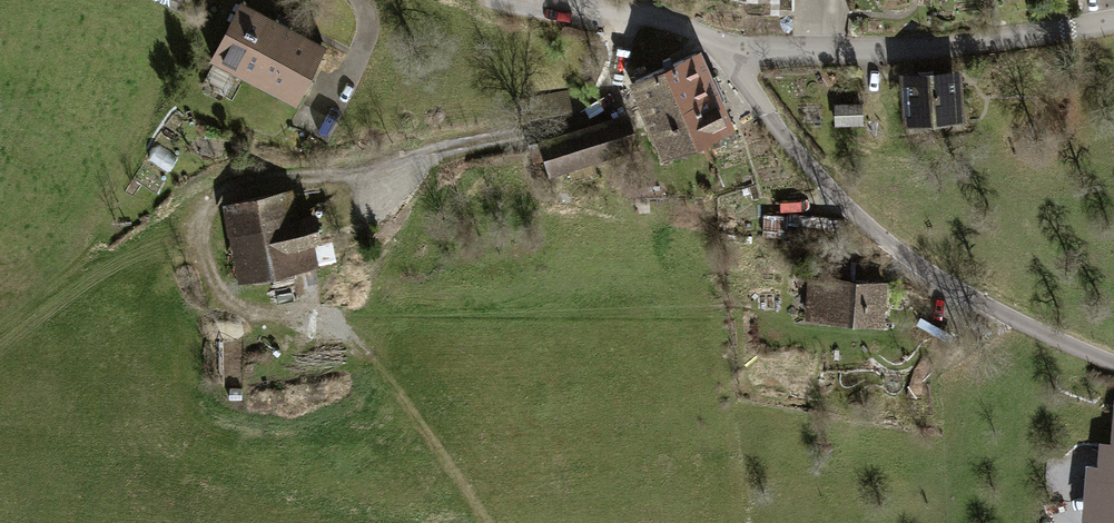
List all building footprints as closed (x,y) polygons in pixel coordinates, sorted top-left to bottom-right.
[(247,0),(238,0),(209,55),(295,100),(326,41),(247,0)] [(703,47),(661,65),(679,105),(691,100),(720,87),(703,47)] [(628,79),(646,119),(679,105),(661,65),(628,79)] [(959,68),(901,71),(904,117),(962,114),(959,68)] [(736,125),(720,87),(691,100),(707,137),(736,125)] [(662,156),(707,137),(691,100),(679,105),(646,119),(662,156)] [(859,122),(858,104),(835,104),(836,122),(859,122)] [(629,110),(539,136),(550,172),(640,146),(629,110)] [(292,186),(221,202),(238,282),(319,264),(314,242),(322,240),(315,210),(298,214),(292,186)] [(887,287),(814,283),(811,323),(884,327),(887,287)] [(271,338),(219,339),(220,385),(272,384),(271,338)]
